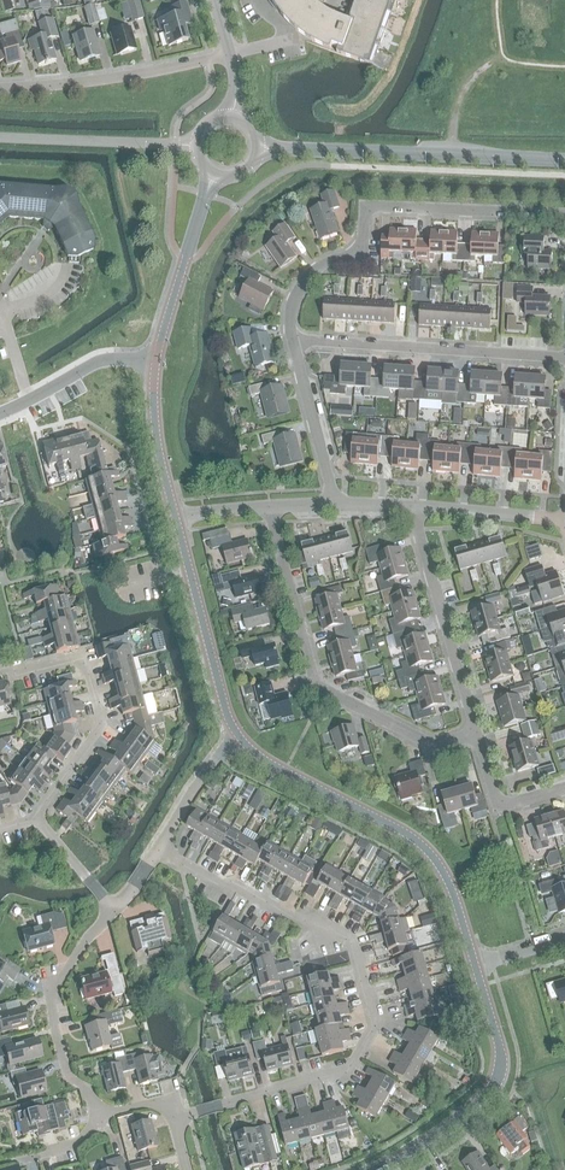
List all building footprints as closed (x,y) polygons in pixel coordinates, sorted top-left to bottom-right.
[(15,9),(12,0),(6,0),(2,1),(5,12),(15,9)] [(50,9),(48,0),(46,0),(27,5),(28,11),(39,10),(50,9)] [(139,0),(135,0),(126,2),(131,22),(144,18),(139,0)] [(279,13),(281,16),(284,20),(289,25),(295,30),(298,33),(305,38),(311,42),(315,44),(316,45),(322,48),(330,51),(332,46),(338,48),(336,53),(378,68),(383,70),(383,69),(371,65),(377,48),(384,51),(385,50),(377,47),(383,31),(390,34),(391,33),(384,30),(389,14),(396,17),(397,16),(390,13),(394,0),(356,0),(348,22),(341,19),(328,13),(320,8),(322,5),(324,3),(325,0),(267,0),(268,1),(269,4),(273,8),(275,10),(279,13)] [(192,24),(186,4),(170,8),(173,17),(157,21),(160,31),(163,30),(168,47),(188,41),(183,26),(192,24)] [(99,24),(93,5),(83,8),(89,27),(99,24)] [(58,37),(53,19),(38,23),(42,36),(28,40),(31,51),(34,50),(38,65),(56,60),(50,39),(58,37)] [(0,49),(0,61),(5,60),(7,66),(20,62),(17,50),(16,47),(22,45),(18,30),(16,23),(15,21),(0,25),(0,34),(1,36),(5,35),(6,40),(7,41),(1,43),(1,42),(0,42),(0,43),(2,48),(0,49)] [(135,50),(128,29),(112,34),(118,55),(135,50)] [(99,55),(92,32),(73,37),(80,61),(99,55)] [(69,38),(62,40),(64,47),(71,45),(69,38)] [(0,186),(0,225),(9,216),(44,219),(55,228),(66,250),(64,250),(67,257),(76,258),(93,250),(94,241),(73,198),(66,192),(0,186)] [(339,209),(332,193),(319,196),(323,206),(310,211),(320,241),(338,234),(330,212),(339,209)] [(294,238),(285,225),(273,233),(277,239),(265,247),(280,269),(296,258),(286,244),(294,238)] [(402,253),(403,230),(389,229),(389,238),(382,237),(381,259),(393,259),(393,253),(402,253)] [(410,260),(422,260),(423,243),(416,243),(417,230),(403,230),(402,253),(411,254),(410,260)] [(430,243),(423,243),(422,260),(434,261),(434,255),(443,255),(444,231),(431,231),(430,243)] [(444,231),(443,255),(452,255),(451,261),(463,262),(464,245),(457,244),(458,232),(444,231)] [(471,245),(464,245),(463,262),(475,263),(476,256),(484,257),(485,233),(472,233),(471,245)] [(485,233),(484,257),(493,257),(492,263),(505,264),(505,246),(498,246),(499,234),(485,233)] [(543,239),(524,238),(524,254),(528,254),(528,268),(551,269),(552,253),(542,252),(543,239)] [(261,277),(244,269),(240,277),(248,281),(239,298),(252,304),(253,305),(250,311),(259,315),(262,310),(263,310),(272,293),(257,285),(261,277)] [(421,279),(412,278),(411,292),(420,293),(421,279)] [(468,293),(469,284),(459,283),(458,293),(468,293)] [(504,284),(503,300),(512,300),(512,285),(504,284)] [(533,288),(518,287),(517,303),(526,303),(525,314),(549,316),(550,297),(532,297),(533,288)] [(335,320),(336,300),(324,299),(323,319),(335,320)] [(348,301),(336,300),(335,320),(346,320),(348,301)] [(358,321),(360,301),(348,301),(346,320),(358,321)] [(360,301),(358,321),(370,322),(371,302),(360,301)] [(382,323),(383,303),(371,302),(370,322),(382,323)] [(395,304),(383,303),(382,323),(394,323),(395,304)] [(430,326),(432,306),(420,305),(418,325),(430,326)] [(432,306),(430,326),(442,326),(443,307),(432,306)] [(455,308),(443,307),(442,326),(454,327),(455,308)] [(466,328),(467,308),(455,308),(454,327),(466,328)] [(467,308),(466,328),(478,329),(479,309),(467,308)] [(479,309),(478,329),(490,330),(491,310),(479,309)] [(252,338),(250,329),(233,333),(238,349),(249,346),(255,368),(275,363),(267,334),(252,338)] [(345,387),(355,387),(356,366),(341,364),(340,380),(331,379),(330,394),(345,395),(345,387)] [(371,367),(356,366),(355,387),(364,388),(363,397),(369,397),(376,397),(377,382),(370,382),(371,367)] [(384,383),(377,382),(376,397),(383,398),(383,389),(398,390),(400,369),(385,368),(384,383)] [(413,400),(419,400),(421,385),(414,385),(415,370),(400,369),(398,390),(413,391),(413,400)] [(427,392),(442,393),(443,372),(428,371),(427,386),(421,385),(419,400),(426,401),(427,392)] [(458,373),(443,372),(442,393),(441,402),(456,403),(463,403),(464,388),(457,388),(458,386),(458,383),(458,373)] [(471,395),(485,396),(487,374),(472,373),(471,389),(464,388),(463,403),(470,404),(471,395)] [(494,405),(507,406),(507,391),(501,390),(502,375),(487,374),(485,396),(495,397),(494,405)] [(528,399),(529,399),(530,377),(515,376),(514,392),(507,391),(507,406),(528,408),(528,399)] [(545,378),(530,377),(529,399),(538,400),(538,408),(550,409),(551,394),(544,394),(545,378)] [(267,391),(265,383),(248,388),(250,396),(261,393),(268,417),(287,412),(281,387),(267,391)] [(353,407),(331,406),(330,415),(352,417),(353,407)] [(461,425),(463,410),(454,409),(453,425),(461,425)] [(515,429),(516,419),(508,418),(507,428),(515,429)] [(548,432),(554,428),(550,421),(543,425),(548,432)] [(86,457),(91,478),(107,474),(105,470),(97,440),(90,442),(87,432),(80,434),(80,433),(86,457)] [(280,440),(278,432),(261,437),(263,445),(274,442),(280,466),(300,461),(294,436),(280,440)] [(86,457),(80,433),(67,437),(76,470),(81,468),(78,459),(86,457)] [(367,435),(353,434),(346,433),(344,454),(351,454),(350,463),(364,465),(366,441),(367,435)] [(426,461),(428,441),(428,436),(416,435),(415,446),(407,445),(405,468),(418,470),(419,461),(426,461)] [(385,454),(387,437),(375,436),(374,442),(366,441),(364,465),(377,466),(378,454),(385,454)] [(76,470),(67,437),(55,440),(61,463),(68,461),(71,471),(76,470)] [(399,438),(387,437),(385,454),(392,455),(391,467),(405,468),(407,445),(398,444),(399,438)] [(61,463),(55,440),(42,443),(48,467),(56,465),(58,474),(64,473),(61,463)] [(432,471),(446,472),(448,449),(439,448),(440,442),(435,441),(428,441),(426,461),(433,462),(432,471)] [(460,465),(467,465),(469,444),(457,443),(456,450),(448,449),(446,472),(459,473),(460,465)] [(481,445),(469,444),(467,465),(474,466),(473,475),(487,476),(489,453),(480,452),(481,445)] [(501,468),(508,469),(510,448),(498,447),(497,453),(489,453),(487,476),(500,477),(501,468)] [(528,480),(530,456),(521,456),(522,449),(510,448),(508,469),(515,470),(514,479),(528,480)] [(538,457),(530,456),(528,480),(541,481),(542,469),(551,470),(553,452),(539,451),(538,457)] [(115,472),(107,474),(91,478),(85,480),(88,493),(111,487),(109,479),(119,476),(117,471),(115,472)] [(88,493),(92,505),(124,497),(123,492),(113,494),(111,487),(88,493)] [(125,502),(124,497),(92,505),(95,518),(118,512),(116,504),(125,502)] [(120,520),(118,512),(95,518),(98,531),(131,522),(130,517),(120,520)] [(132,527),(131,522),(98,531),(102,543),(115,540),(125,537),(123,529),(132,527)] [(347,533),(336,536),(341,555),(353,552),(347,533)] [(232,544),(230,534),(210,539),(213,549),(223,547),(227,564),(252,557),(247,540),(232,544)] [(336,536),(324,539),(329,558),(341,555),(336,536)] [(489,541),(494,561),(506,557),(500,538),(489,541)] [(329,558),(324,539),(313,542),(318,561),(329,558)] [(117,547),(115,540),(102,543),(92,545),(96,559),(128,550),(127,545),(117,547)] [(494,561),(489,541),(477,545),(483,564),(494,561)] [(318,561),(313,542),(301,545),(302,549),(302,550),(298,551),(301,565),(317,561),(318,561)] [(379,562),(381,569),(404,562),(400,548),(386,553),(384,545),(365,550),(370,565),(379,562)] [(466,548),(471,567),(483,564),(477,545),(466,548)] [(539,545),(525,550),(527,555),(540,550),(539,545)] [(471,567),(466,548),(454,551),(460,570),(471,567)] [(408,576),(404,562),(381,569),(383,576),(376,578),(381,593),(396,588),(394,580),(408,576)] [(536,586),(538,591),(560,584),(556,572),(542,576),(539,567),(524,572),(529,588),(536,586)] [(241,579),(239,571),(221,576),(223,585),(232,582),(236,598),(261,592),(257,575),(241,579)] [(320,587),(317,577),(308,580),(310,589),(320,587)] [(560,584),(538,591),(542,603),(563,596),(560,584)] [(36,605),(43,603),(59,599),(55,586),(23,594),(24,600),(34,597),(36,605)] [(316,600),(320,616),(341,610),(337,595),(343,594),(341,586),(324,591),(326,598),(316,600)] [(514,587),(507,589),(510,600),(531,593),(529,587),(515,591),(514,587)] [(391,605),(393,612),(417,605),(413,591),(399,595),(396,588),(381,593),(385,607),(391,605)] [(501,601),(499,593),(484,598),(486,605),(501,601)] [(66,597),(59,599),(43,603),(45,611),(35,613),(36,618),(69,610),(66,597)] [(231,601),(224,599),(222,606),(229,608),(231,601)] [(421,619),(417,605),(393,612),(395,619),(389,621),(393,635),(412,630),(409,622),(421,619)] [(471,612),(475,625),(496,619),(492,606),(471,612)] [(528,606),(514,611),(517,618),(531,614),(528,606)] [(564,624),(564,611),(557,613),(555,606),(535,613),(538,622),(541,632),(550,629),(564,624)] [(250,614),(248,607),(232,611),(235,623),(244,621),(247,631),(270,625),(266,610),(250,614)] [(69,610),(36,618),(38,623),(47,621),(49,628),(72,622),(69,610)] [(334,628),(336,636),(353,631),(351,623),(345,625),(341,610),(320,616),(324,631),(334,628)] [(499,632),(496,619),(475,625),(479,638),(494,633),(497,642),(510,639),(508,629),(499,632)] [(51,636),(42,638),(43,643),(76,635),(72,622),(49,628),(51,636)] [(550,629),(551,634),(545,636),(547,642),(549,650),(564,645),(561,638),(564,637),(564,624),(550,629)] [(414,637),(412,630),(393,635),(397,650),(403,648),(406,655),(429,648),(425,634),(414,637)] [(353,631),(336,636),(338,645),(328,647),(332,662),(353,657),(351,649),(357,647),(353,631)] [(56,654),(79,648),(76,635),(43,643),(44,648),(54,646),(56,654)] [(527,657),(535,655),(529,636),(521,638),(527,657)] [(41,637),(34,639),(36,645),(43,643),(41,637)] [(256,642),(239,647),(243,659),(253,656),(256,667),(266,664),(267,668),(280,665),(275,645),(265,647),(264,640),(256,642)] [(515,647),(513,640),(496,645),(498,652),(515,647)] [(161,641),(154,643),(156,650),(163,648),(161,641)] [(107,658),(109,665),(132,659),(129,646),(111,651),(109,643),(95,647),(99,660),(107,658)] [(549,650),(555,669),(564,666),(564,650),(564,645),(549,650)] [(433,662),(429,648),(406,655),(408,662),(401,664),(403,670),(395,672),(398,681),(421,674),(419,666),(433,662)] [(488,670),(509,664),(505,651),(484,657),(488,670)] [(355,665),(353,657),(332,662),(336,678),(346,675),(348,682),(365,677),(362,664),(355,665)] [(102,675),(103,680),(135,672),(132,659),(109,665),(111,673),(102,675)] [(161,678),(167,677),(164,664),(158,665),(161,678)] [(509,664),(488,670),(492,683),(512,677),(509,664)] [(555,669),(561,688),(564,687),(564,666),(555,669)] [(383,668),(376,670),(378,676),(384,674),(383,668)] [(114,683),(116,690),(139,684),(135,672),(103,680),(104,685),(114,683)] [(524,683),(532,681),(530,672),(522,675),(524,683)] [(43,690),(46,703),(69,697),(67,689),(77,687),(76,682),(74,682),(72,674),(57,678),(59,686),(43,690)] [(424,681),(421,674),(398,681),(401,690),(408,688),(410,693),(416,691),(418,698),(442,691),(438,677),(424,681)] [(0,683),(0,707),(11,705),(4,682),(0,683)] [(530,691),(528,683),(509,688),(511,696),(530,691)] [(142,697),(139,684),(116,690),(118,698),(108,701),(110,706),(142,697)] [(274,697),(270,684),(255,688),(260,706),(267,704),(271,721),(281,718),(281,719),(293,716),(287,693),(274,697)] [(446,705),(442,691),(418,698),(420,705),(411,707),(415,722),(437,716),(434,708),(446,705)] [(501,715),(521,709),(518,696),(497,702),(501,715)] [(72,705),(69,697),(46,703),(50,716),(82,707),(81,702),(72,705)] [(148,717),(142,697),(110,706),(111,710),(120,708),(123,716),(125,715),(126,723),(134,721),(148,717)] [(82,707),(50,716),(55,733),(74,737),(79,738),(80,737),(76,723),(74,715),(84,712),(82,707)] [(521,709),(501,715),(505,728),(525,722),(521,709)] [(136,729),(128,740),(147,754),(155,744),(151,741),(153,738),(148,717),(134,721),(136,729)] [(520,726),(522,733),(538,728),(536,721),(520,726)] [(357,740),(353,725),(330,732),(334,744),(335,744),(338,753),(359,747),(361,755),(369,753),(365,738),(357,740)] [(538,728),(522,733),(524,740),(540,735),(538,728)] [(564,739),(564,729),(550,733),(553,743),(564,739)] [(66,747),(74,737),(55,733),(44,747),(56,756),(55,756),(63,762),(71,751),(66,747)] [(139,764),(147,754),(128,740),(123,746),(115,740),(112,745),(139,764)] [(514,760),(534,754),(531,741),(510,747),(514,760)] [(131,775),(139,764),(112,745),(109,749),(117,754),(113,761),(112,761),(126,771),(131,775)] [(32,748),(24,759),(43,773),(51,779),(54,775),(46,769),(55,756),(56,756),(44,747),(39,753),(32,748)] [(99,767),(118,781),(126,771),(112,761),(113,761),(99,750),(96,755),(104,760),(99,767)] [(562,750),(554,753),(557,760),(562,759),(564,755),(562,750)] [(375,754),(367,756),(370,767),(379,764),(375,754)] [(534,754),(514,760),(518,773),(538,767),(534,754)] [(24,759),(16,769),(43,789),(46,785),(38,779),(43,773),(24,759)] [(426,776),(421,761),(408,765),(411,773),(394,778),(401,801),(412,798),(411,796),(422,793),(418,778),(426,776)] [(555,773),(553,765),(537,770),(539,778),(555,773)] [(155,766),(151,771),(157,776),(161,770),(155,766)] [(110,791),(118,781),(99,767),(94,773),(86,768),(83,772),(110,791)] [(40,793),(43,789),(16,769),(8,780),(16,785),(12,790),(21,803),(32,787),(40,793)] [(103,802),(110,791),(83,772),(80,776),(88,781),(83,788),(103,802)] [(240,788),(244,781),(237,777),(232,784),(240,788)] [(21,803),(12,790),(6,791),(4,782),(0,783),(0,818),(5,817),(2,807),(21,803)] [(247,801),(255,789),(249,785),(242,798),(247,801)] [(472,786),(457,790),(462,811),(471,809),(473,815),(486,811),(482,794),(474,796),(472,786)] [(76,798),(95,812),(103,802),(83,788),(79,794),(71,788),(68,792),(76,798)] [(259,789),(254,798),(262,802),(267,794),(259,789)] [(454,813),(462,811),(457,790),(441,795),(444,805),(437,807),(442,824),(456,820),(454,813)] [(87,823),(95,812),(76,798),(71,805),(64,800),(56,810),(68,818),(73,812),(87,823)] [(135,809),(139,804),(133,800),(129,805),(135,809)] [(283,816),(291,821),(296,812),(288,808),(283,816)] [(190,840),(194,843),(209,816),(197,809),(187,827),(195,832),(190,840)] [(260,816),(266,820),(271,812),(264,809),(260,816)] [(555,837),(564,834),(564,817),(564,812),(549,816),(555,837)] [(209,816),(194,843),(197,845),(202,836),(210,841),(220,823),(209,816)] [(541,841),(555,837),(549,816),(535,821),(539,835),(532,837),(536,852),(543,850),(541,841)] [(319,834),(325,822),(316,818),(310,829),(319,834)] [(71,825),(66,821),(61,827),(67,831),(71,825)] [(231,829),(220,823),(210,841),(217,845),(212,853),(216,856),(231,829)] [(523,835),(524,835),(521,826),(516,828),(518,836),(519,836),(520,839),(524,838),(523,835)] [(232,854),(243,836),(231,829),(216,856),(220,858),(225,849),(232,854)] [(254,842),(243,836),(232,854),(239,858),(234,866),(239,869),(254,842)] [(361,840),(357,846),(366,850),(369,844),(361,840)] [(265,849),(264,848),(254,842),(239,869),(242,871),(247,862),(255,867),(259,861),(258,860),(265,849)] [(265,865),(260,873),(264,875),(280,849),(268,842),(264,848),(265,849),(258,860),(259,861),(265,865)] [(194,843),(190,848),(196,852),(199,846),(197,845),(194,843)] [(370,846),(363,858),(369,862),(376,849),(370,846)] [(273,869),(281,873),(291,856),(280,849),(264,875),(268,878),(273,869)] [(564,863),(564,857),(564,850),(551,851),(552,864),(564,863)] [(382,851),(378,857),(386,862),(390,855),(382,851)] [(288,878),(283,886),(287,888),(302,862),(291,856),(281,873),(288,878)] [(305,884),(309,886),(318,871),(314,869),(317,863),(305,856),(302,862),(287,888),(291,891),(296,882),(304,887),(305,884)] [(322,874),(318,871),(309,886),(309,887),(305,894),(314,899),(321,886),(329,890),(339,872),(327,865),(322,874)] [(398,873),(405,877),(409,870),(402,866),(398,873)] [(350,878),(339,872),(329,890),(336,894),(331,903),(335,905),(350,878)] [(351,903),(362,885),(350,878),(335,905),(332,909),(337,911),(344,899),(351,903)] [(561,887),(558,879),(539,885),(539,886),(540,886),(544,893),(552,891),(559,913),(562,912),(564,913),(564,886),(561,887)] [(416,881),(409,884),(415,902),(422,899),(416,881)] [(358,918),(373,891),(362,885),(351,903),(359,907),(354,916),(358,918)] [(367,912),(374,916),(383,900),(384,900),(385,898),(373,891),(358,918),(362,920),(367,912)] [(396,907),(384,900),(383,900),(374,916),(380,919),(381,925),(399,920),(396,907)] [(224,942),(235,924),(227,919),(235,906),(231,903),(228,908),(209,940),(221,946),(224,941),(224,942)] [(58,931),(53,913),(36,918),(38,928),(22,932),(28,952),(54,945),(50,933),(58,931)] [(165,919),(163,914),(154,916),(153,915),(144,918),(147,930),(142,931),(142,929),(131,932),(137,953),(146,951),(148,957),(163,953),(161,943),(171,940),(165,919)] [(422,927),(431,924),(429,915),(420,918),(422,927)] [(248,953),(257,937),(250,932),(258,919),(254,917),(251,922),(235,948),(247,955),(248,953)] [(370,942),(375,940),(405,932),(410,931),(406,918),(402,920),(402,919),(399,920),(381,925),(384,933),(369,937),(370,942)] [(224,942),(235,948),(251,922),(247,919),(242,928),(235,924),(224,942)] [(262,939),(257,937),(248,953),(253,956),(255,962),(255,963),(273,958),(270,948),(274,947),(278,939),(266,932),(262,939)] [(405,932),(375,940),(377,945),(386,942),(389,951),(390,951),(391,957),(409,952),(407,946),(409,946),(405,932)] [(404,972),(425,966),(422,953),(392,961),(393,967),(402,965),(404,972)] [(252,963),(256,976),(291,966),(290,962),(275,966),(273,958),(255,963),(255,962),(252,963)] [(0,964),(0,992),(8,979),(12,982),(17,974),(0,964)] [(293,971),(291,966),(256,976),(259,989),(260,989),(262,997),(277,993),(277,992),(281,991),(277,975),(293,971)] [(429,979),(425,966),(404,972),(406,979),(397,981),(399,987),(429,979)] [(124,994),(117,969),(80,979),(85,999),(95,996),(95,998),(113,993),(114,997),(124,994)] [(307,979),(311,992),(341,984),(339,978),(330,981),(328,973),(307,979)] [(432,991),(429,979),(399,987),(400,992),(409,990),(411,997),(432,991)] [(548,986),(551,997),(556,995),(557,997),(559,996),(561,1003),(564,1002),(564,981),(548,986)] [(342,989),(341,984),(311,992),(314,1004),(335,999),(333,992),(342,989)] [(436,1004),(432,991),(411,997),(413,1004),(404,1006),(406,1012),(436,1004)] [(281,998),(273,1000),(275,1008),(283,1006),(281,998)] [(314,1004),(317,1017),(347,1009),(346,1003),(337,1006),(335,999),(314,1004)] [(5,1004),(0,1006),(0,1030),(1,1033),(29,1026),(24,1007),(7,1012),(5,1004)] [(436,1004),(406,1012),(407,1018),(416,1015),(418,1022),(439,1017),(436,1004)] [(347,1009),(317,1017),(321,1029),(337,1026),(342,1024),(340,1017),(349,1015),(347,1009)] [(119,1010),(90,1018),(92,1025),(85,1027),(87,1036),(88,1035),(92,1051),(110,1046),(111,1050),(122,1047),(119,1035),(109,1037),(106,1027),(122,1022),(119,1010)] [(463,1028),(459,1014),(452,1030),(461,1031),(463,1028)] [(339,1032),(337,1026),(321,1029),(316,1030),(319,1043),(349,1035),(348,1030),(339,1032)] [(408,1030),(405,1035),(432,1051),(439,1039),(420,1028),(416,1035),(408,1030)] [(253,1039),(262,1037),(260,1029),(251,1031),(253,1039)] [(447,1035),(439,1031),(436,1036),(444,1040),(447,1035)] [(351,1041),(349,1035),(319,1043),(323,1056),(344,1051),(342,1044),(351,1041)] [(407,1051),(426,1062),(432,1051),(405,1035),(402,1040),(410,1045),(407,1051)] [(283,1046),(275,1049),(280,1069),(293,1066),(285,1037),(281,1038),(283,1046)] [(10,1038),(0,1040),(0,1056),(6,1054),(9,1065),(42,1057),(37,1039),(12,1046),(10,1038)] [(211,1051),(212,1041),(203,1040),(202,1050),(211,1051)] [(267,1072),(280,1069),(275,1049),(267,1051),(264,1041),(259,1042),(267,1072)] [(246,1047),(233,1050),(241,1079),(254,1076),(246,1047)] [(228,1082),(241,1079),(233,1050),(225,1052),(225,1051),(213,1054),(217,1068),(224,1066),(228,1082)] [(392,1057),(419,1073),(426,1062),(407,1051),(403,1057),(395,1052),(392,1057)] [(135,1055),(125,1057),(129,1072),(136,1070),(140,1085),(158,1081),(152,1056),(137,1060),(135,1055)] [(122,1073),(129,1072),(125,1057),(115,1059),(116,1065),(101,1068),(107,1093),(125,1088),(122,1073)] [(412,1085),(419,1073),(392,1057),(389,1062),(397,1067),(393,1074),(412,1085)] [(26,1076),(24,1069),(10,1073),(13,1086),(20,1084),(23,1096),(46,1090),(41,1072),(26,1076)] [(370,1085),(389,1096),(395,1085),(369,1069),(365,1074),(374,1079),(370,1085)] [(355,1092),(382,1107),(389,1096),(370,1085),(366,1091),(358,1087),(355,1092)] [(382,1107),(355,1092),(352,1097),(361,1102),(357,1108),(376,1119),(382,1107)] [(431,1102),(424,1098),(420,1105),(427,1109),(431,1102)] [(42,1106),(43,1106),(41,1099),(33,1101),(35,1110),(24,1113),(24,1111),(14,1114),(17,1123),(19,1122),(23,1136),(37,1132),(36,1130),(41,1129),(39,1124),(46,1122),(42,1106)] [(64,1101),(43,1106),(42,1106),(46,1122),(49,1132),(57,1130),(57,1132),(66,1130),(64,1121),(69,1120),(64,1101)] [(328,1103),(336,1133),(349,1130),(344,1109),(337,1110),(334,1101),(328,1103)] [(324,1136),(336,1133),(328,1103),(323,1104),(325,1113),(318,1115),(324,1136)] [(311,1140),(324,1136),(318,1115),(311,1117),(309,1108),(303,1109),(311,1140)] [(293,1122),(299,1143),(311,1140),(303,1109),(298,1111),(300,1120),(293,1122)] [(416,1123),(419,1116),(409,1110),(405,1117),(416,1123)] [(286,1146),(299,1143),(293,1122),(286,1124),(284,1115),(278,1116),(286,1146)] [(157,1147),(150,1121),(131,1126),(138,1152),(157,1147)] [(521,1132),(514,1122),(496,1135),(511,1155),(517,1150),(519,1149),(521,1152),(523,1155),(529,1150),(527,1148),(523,1142),(527,1139),(521,1132)] [(240,1153),(273,1144),(268,1126),(250,1131),(249,1128),(243,1130),(244,1132),(235,1135),(240,1153)] [(537,1141),(534,1133),(529,1135),(531,1143),(537,1141)] [(240,1153),(244,1169),(245,1169),(253,1168),(254,1169),(256,1169),(260,1169),(259,1166),(277,1162),(273,1144),(240,1153)] [(477,1153),(463,1162),(468,1169),(497,1169),(494,1166),(488,1169),(477,1153)] [(122,1157),(105,1162),(107,1169),(125,1169),(122,1157)]
